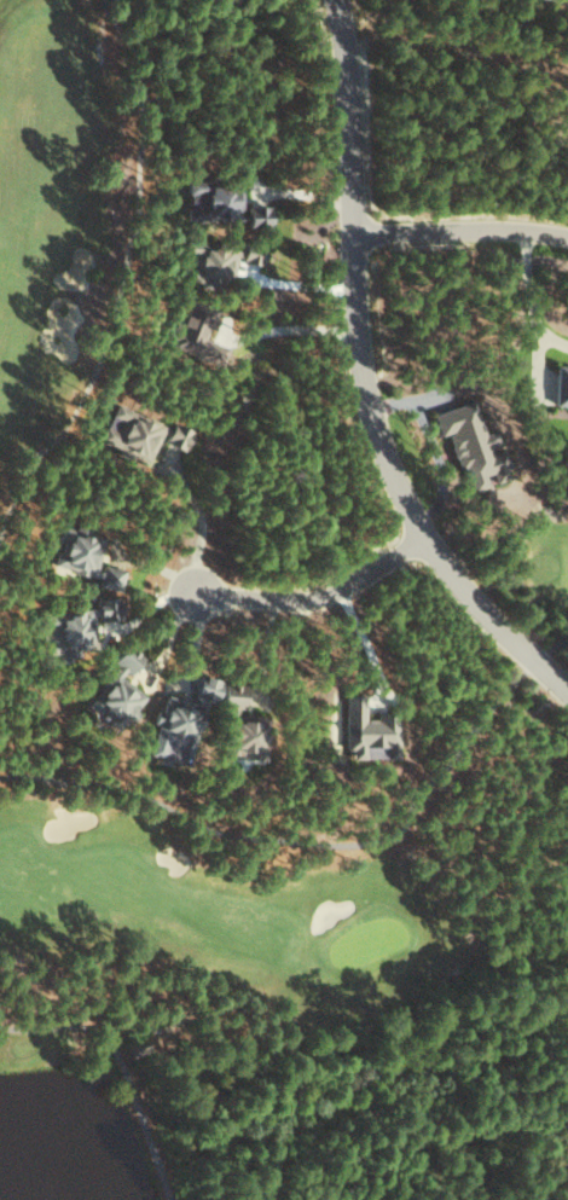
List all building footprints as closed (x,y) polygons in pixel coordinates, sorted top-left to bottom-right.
[(184,218),(239,219),(239,183),(185,182),(184,218)] [(267,227),(267,204),(245,204),(245,227),(267,227)] [(178,264),(176,277),(228,284),(233,245),(181,239),(179,251),(195,253),(193,266),(178,264)] [(264,244),(243,239),(238,260),(259,265),(264,244)] [(227,347),(203,338),(213,309),(176,295),(173,305),(179,307),(164,345),(219,366),(227,347)] [(567,405),(567,365),(554,365),(554,404),(567,405)] [(432,413),(438,435),(446,433),(457,469),(464,467),(471,490),(490,483),(490,482),(510,476),(501,448),(489,452),(473,400),(432,413)] [(147,462),(163,425),(113,403),(97,439),(116,448),(115,453),(128,458),(130,455),(147,462)] [(162,443),(184,450),(190,427),(168,422),(162,443)] [(52,565),(99,578),(97,585),(118,591),(124,570),(97,563),(104,537),(86,533),(87,531),(60,524),(55,540),(58,541),(52,565)] [(120,617),(117,595),(92,598),(95,620),(120,617)] [(93,644),(90,606),(61,609),(62,613),(39,615),(43,654),(56,653),(57,659),(81,657),(80,645),(93,644)] [(141,656),(123,643),(109,661),(114,665),(84,705),(97,715),(100,711),(121,727),(145,695),(124,678),(141,656)] [(212,703),(219,681),(197,674),(190,696),(212,703)] [(241,684),(220,683),(218,704),(227,705),(226,720),(229,720),(227,745),(224,745),(224,756),(259,758),(262,715),(239,713),(241,684)] [(397,714),(377,713),(377,718),(363,718),(364,693),(346,693),(345,757),(396,758),(397,714)] [(189,702),(164,696),(160,710),(154,709),(151,723),(156,724),(153,736),(193,746),(201,716),(187,712),(189,702)]
